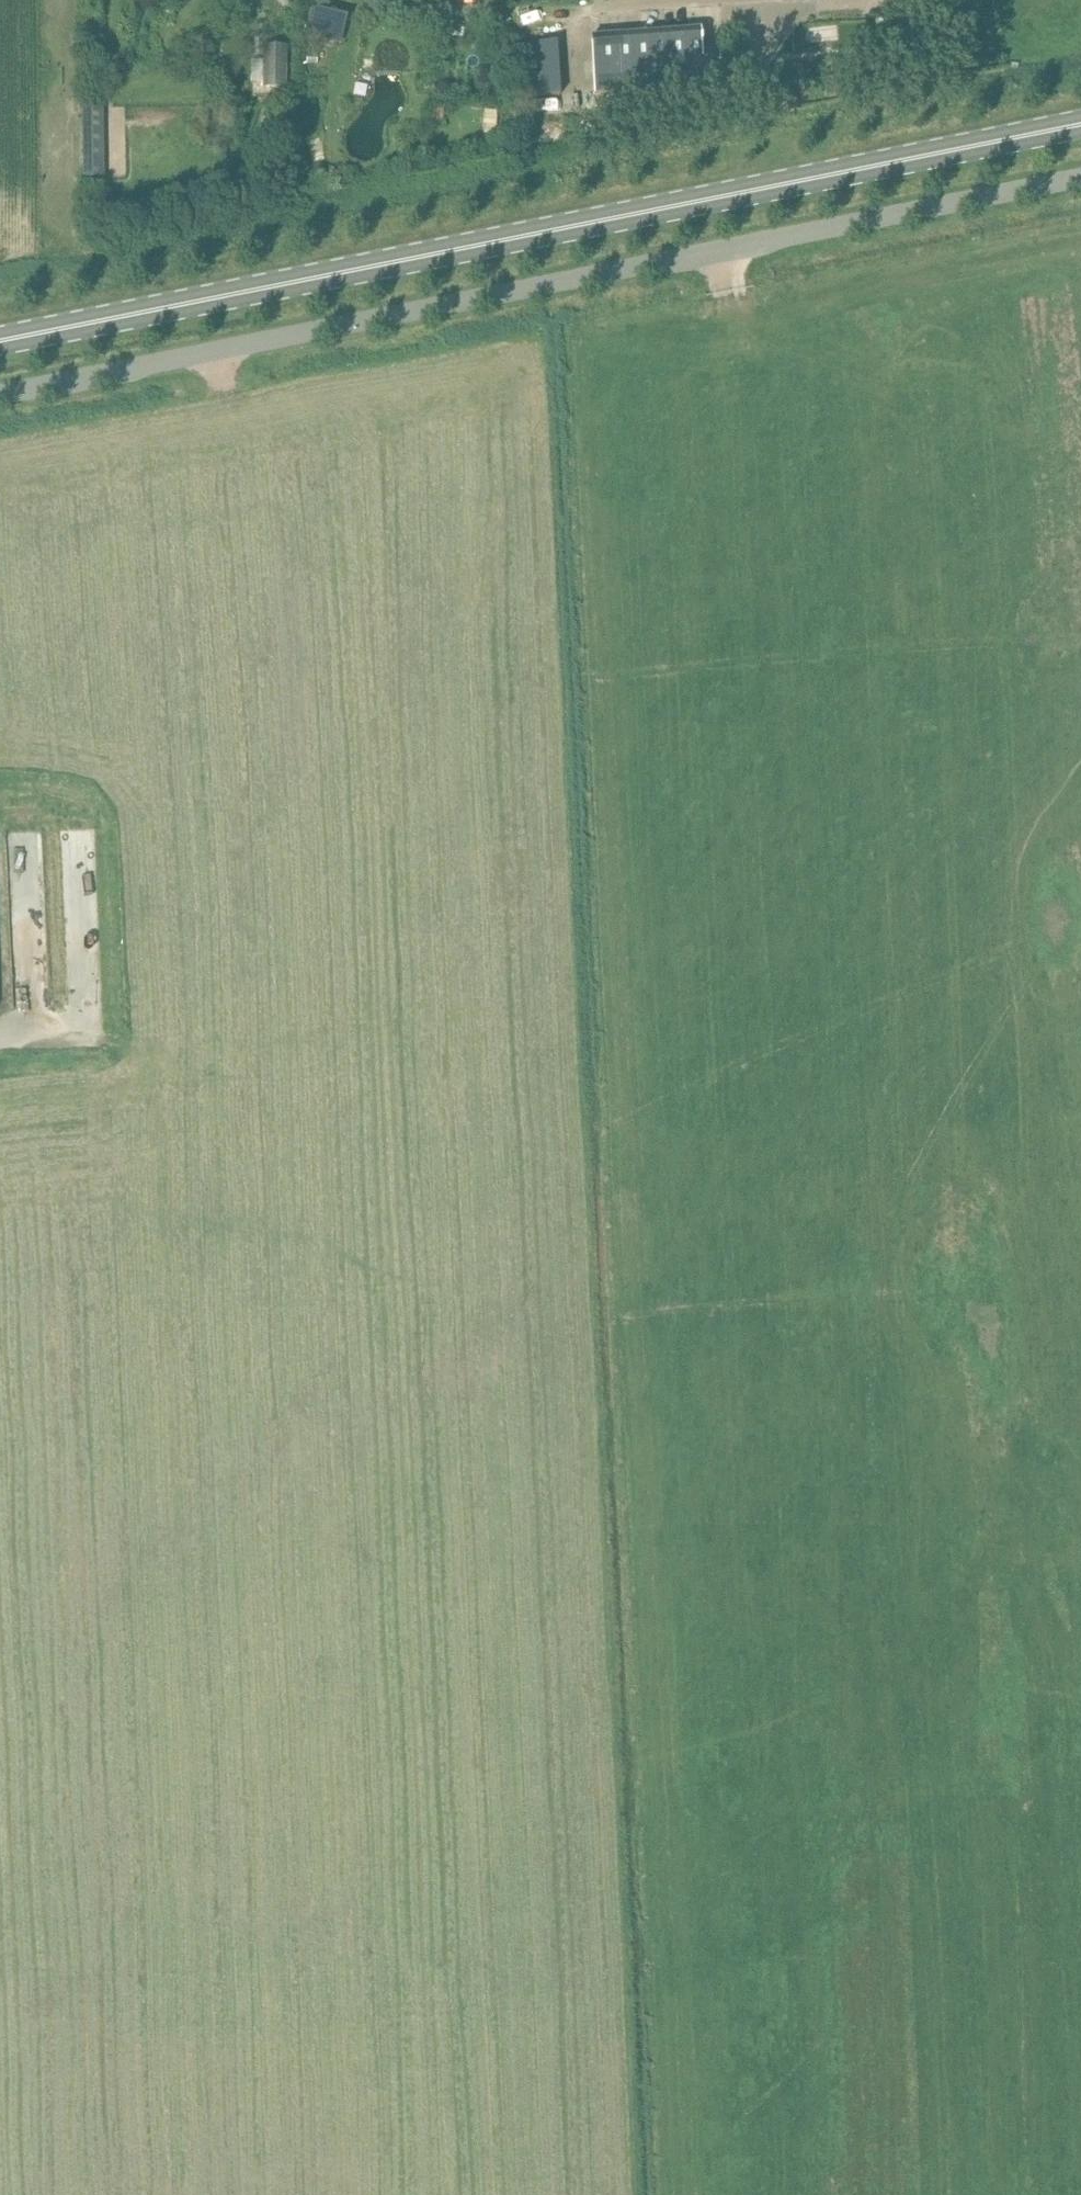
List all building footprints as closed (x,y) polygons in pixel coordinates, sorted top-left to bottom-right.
[(312,7),(305,36),(341,44),(348,15),(312,7)] [(376,10),(375,18),(395,21),(396,13),(376,10)] [(596,92),(704,84),(721,83),(719,49),(702,50),(701,30),(592,37),(596,92)] [(557,41),(522,44),(526,97),(561,95),(557,41)] [(287,47),(263,47),(264,86),(287,86),(287,47)] [(307,56),(307,64),(317,65),(318,56),(307,56)] [(104,107),(82,107),(83,179),(105,179),(104,107)] [(432,109),(431,120),(443,121),(444,110),(432,109)]
